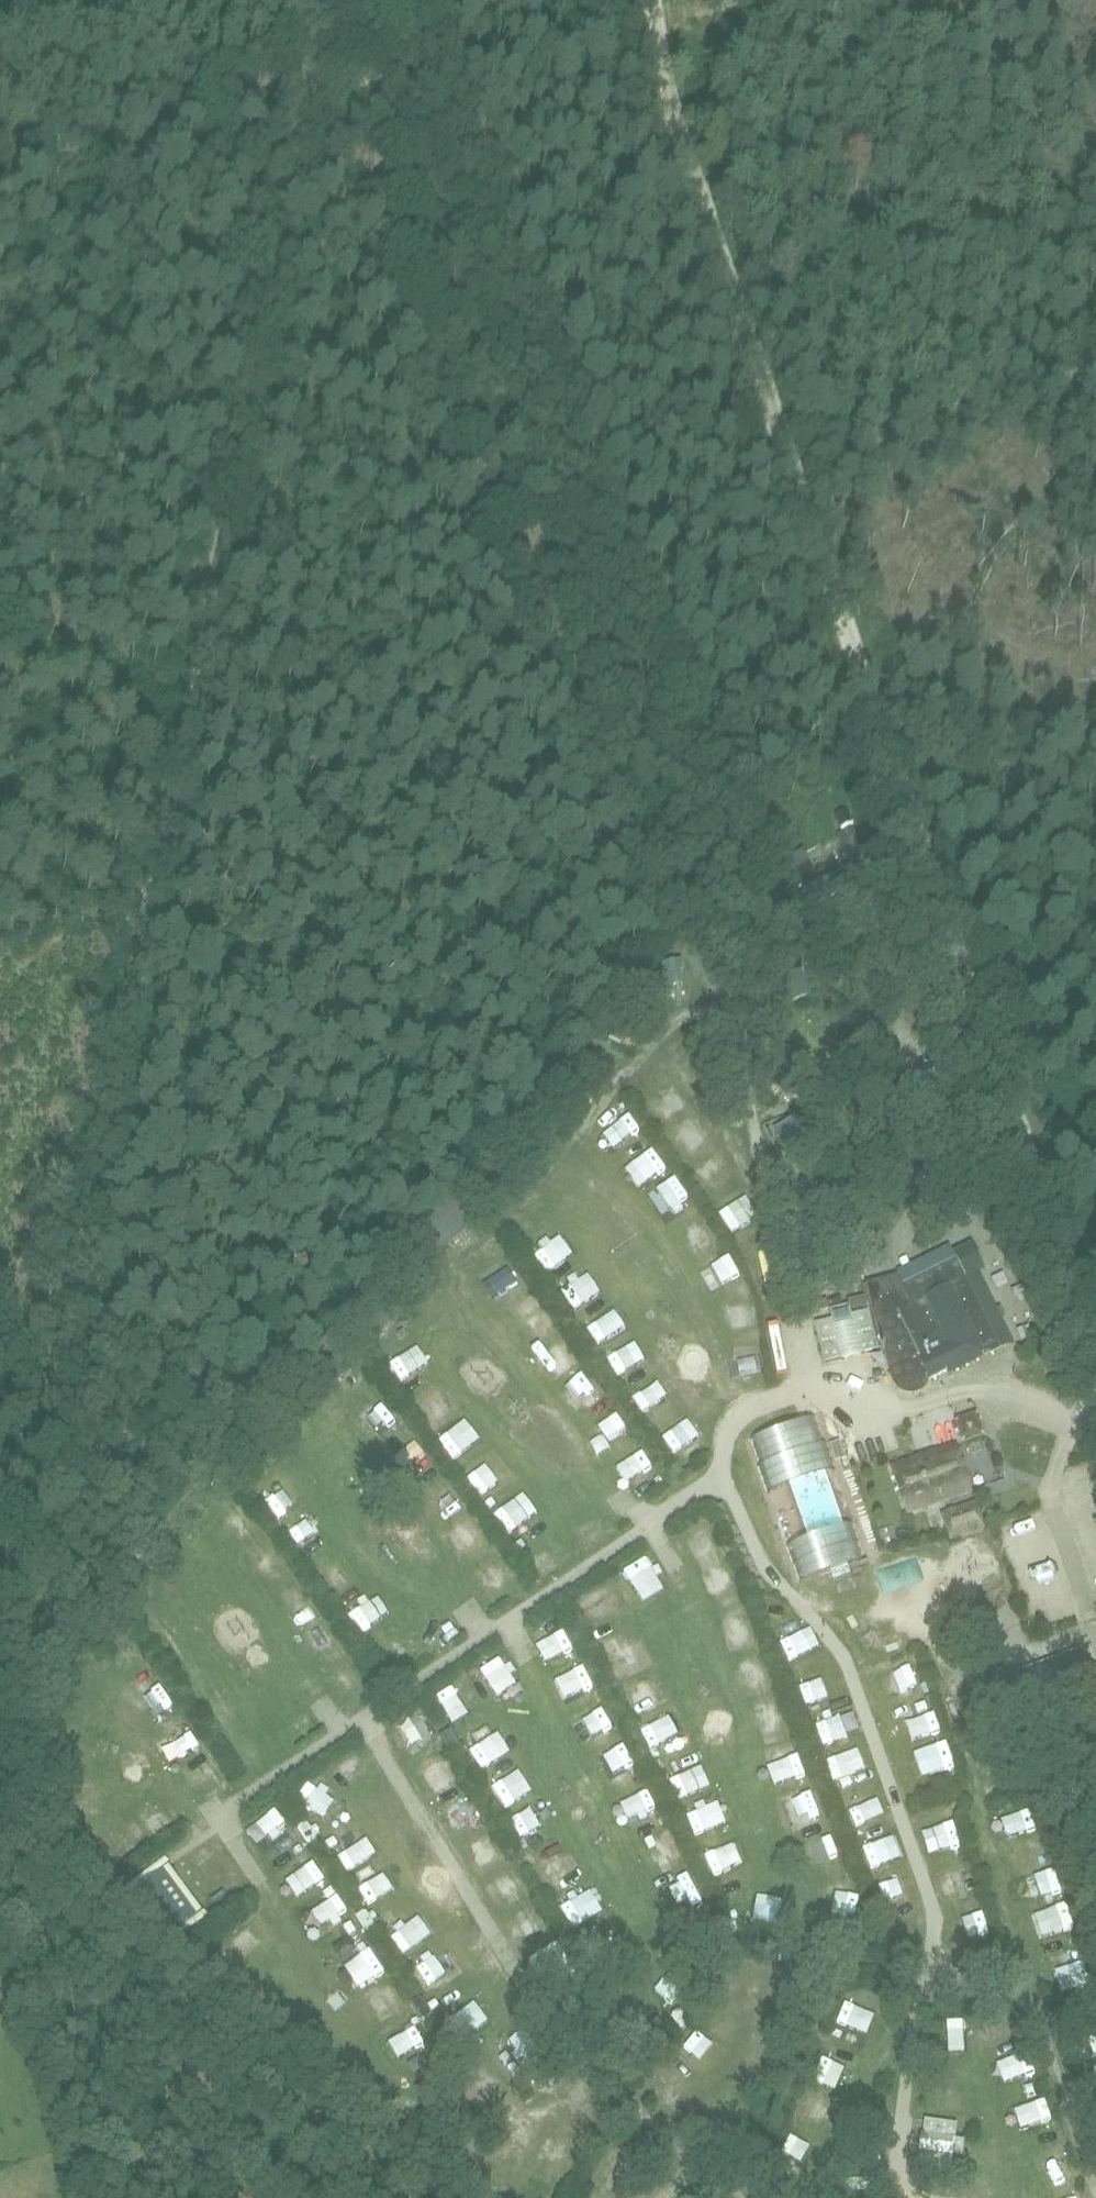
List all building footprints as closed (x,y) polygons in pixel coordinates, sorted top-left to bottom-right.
[(683,969),(681,960),(661,965),(663,974),(666,974),(669,986),(669,987),(684,984),(680,970),(683,969)] [(777,981),(785,1006),(810,999),(802,974),(777,981)] [(773,1085),(784,1096),(799,1079),(786,1069),(773,1085)] [(774,1131),(792,1167),(827,1150),(809,1114),(774,1131)] [(616,1144),(636,1130),(626,1116),(606,1131),(616,1144)] [(852,1190),(818,1188),(816,1221),(850,1223),(852,1190)] [(473,1230),(452,1201),(427,1220),(448,1248),(473,1230)] [(928,1381),(929,1378),(998,1344),(965,1276),(973,1272),(963,1252),(902,1283),(897,1274),(867,1281),(890,1372),(891,1380),(893,1384),(896,1388),(903,1393),(911,1394),(918,1392),(924,1389),(927,1384),(928,1381)] [(715,1276),(720,1288),(736,1281),(731,1269),(715,1276)] [(827,1299),(819,1301),(820,1310),(829,1309),(827,1299)] [(861,1352),(877,1348),(867,1310),(850,1315),(851,1318),(834,1322),(833,1319),(817,1324),(826,1361),(843,1356),(846,1366),(864,1361),(861,1352)] [(756,1345),(735,1348),(739,1375),(760,1372),(756,1345)] [(629,1402),(642,1420),(662,1406),(648,1388),(629,1402)] [(953,1419),(962,1445),(987,1436),(977,1410),(953,1419)] [(846,1457),(840,1441),(829,1444),(835,1461),(846,1457)] [(972,1490),(956,1444),(891,1467),(908,1513),(972,1490)] [(985,1526),(978,1508),(975,1500),(940,1512),(950,1543),(986,1530),(985,1526)] [(697,1563),(705,1583),(728,1574),(720,1554),(697,1563)] [(636,1556),(614,1566),(623,1587),(645,1577),(636,1556)] [(716,1607),(725,1630),(746,1622),(736,1598),(716,1607)] [(440,1642),(456,1631),(443,1612),(427,1623),(440,1642)] [(536,1647),(560,1638),(551,1615),(527,1624),(536,1647)] [(313,1649),(333,1638),(322,1620),(302,1631),(313,1649)] [(776,1650),(788,1646),(782,1627),(770,1631),(776,1650)] [(604,1668),(625,1658),(614,1637),(594,1646),(604,1668)] [(480,1684),(502,1673),(493,1654),(471,1665),(480,1684)] [(577,1655),(554,1663),(563,1688),(586,1680),(577,1655)] [(892,1664),(895,1683),(918,1681),(916,1661),(892,1664)] [(610,1678),(617,1697),(639,1689),(633,1670),(610,1678)] [(791,1682),(798,1699),(821,1689),(814,1672),(791,1682)] [(428,1690),(436,1711),(456,1703),(448,1682),(428,1690)] [(923,1691),(902,1696),(907,1718),(928,1713),(923,1691)] [(763,1724),(784,1715),(776,1699),(756,1708),(763,1724)] [(160,1721),(168,1735),(187,1724),(178,1710),(160,1721)] [(412,1738),(424,1718),(411,1711),(399,1730),(412,1738)] [(806,1720),(814,1744),(838,1735),(830,1712),(806,1720)] [(666,1717),(637,1730),(643,1744),(673,1730),(666,1717)] [(481,1730),(460,1741),(470,1761),(492,1749),(481,1730)] [(918,1760),(941,1758),(939,1735),(917,1737),(918,1760)] [(333,1747),(344,1780),(366,1773),(355,1740),(333,1747)] [(243,1743),(246,1762),(260,1760),(257,1741),(243,1743)] [(435,1745),(415,1759),(428,1776),(447,1762),(435,1745)] [(766,1768),(800,1761),(796,1745),(762,1751),(766,1768)] [(661,1772),(675,1786),(693,1768),(679,1754),(661,1772)] [(497,1760),(477,1774),(492,1797),(513,1783),(497,1760)] [(206,1788),(221,1778),(213,1766),(198,1775),(206,1788)] [(842,1811),(872,1798),(863,1776),(833,1790),(842,1811)] [(628,1806),(648,1797),(640,1780),(620,1790),(628,1806)] [(317,1803),(317,1783),(293,1782),(293,1802),(317,1803)] [(812,1788),(779,1800),(787,1823),(820,1811),(812,1788)] [(443,1802),(453,1824),(474,1813),(464,1792),(443,1802)] [(697,1797),(675,1809),(686,1830),(708,1819),(697,1797)] [(258,1817),(266,1832),(285,1822),(276,1807),(258,1817)] [(344,1824),(322,1835),(332,1854),(354,1843),(344,1824)] [(479,1857),(499,1847),(488,1827),(468,1838),(479,1857)] [(828,1828),(804,1835),(810,1855),(834,1848),(828,1828)] [(948,1860),(953,1881),(966,1878),(961,1857),(948,1860)] [(379,1859),(351,1879),(364,1898),(392,1878),(379,1859)] [(496,1890),(516,1879),(506,1861),(486,1872),(496,1890)] [(164,1871),(133,1893),(165,1938),(195,1916),(164,1871)] [(565,1880),(549,1889),(558,1904),(573,1895),(565,1880)] [(322,1920),(343,1910),(334,1893),(313,1903),(322,1920)] [(956,1909),(960,1929),(984,1925),(979,1904),(956,1909)] [(390,1940),(406,1927),(390,1908),(374,1921),(390,1940)] [(555,1941),(539,1950),(548,1967),(564,1959),(555,1941)] [(370,1988),(389,1978),(381,1962),(361,1972),(370,1988)] [(957,2122),(925,2118),(919,2164),(950,2169),(952,2154),(962,2155),(965,2138),(955,2137),(957,2122)]
